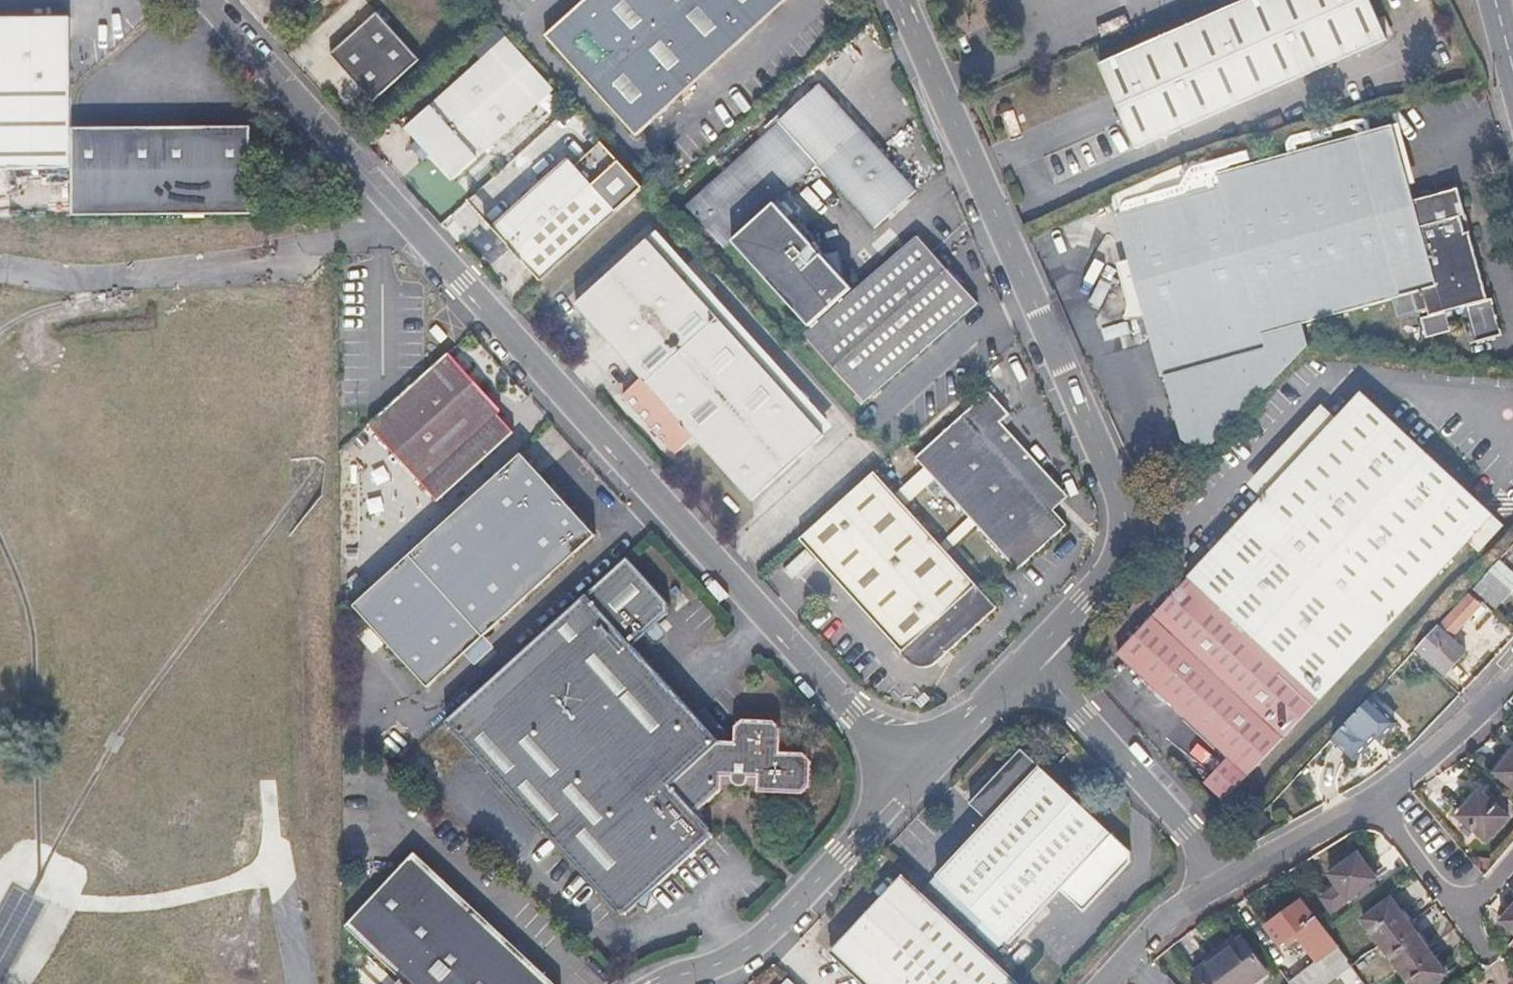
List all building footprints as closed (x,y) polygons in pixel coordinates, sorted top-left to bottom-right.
[(544,35),(634,135),(784,0),(583,0),(544,35)] [(1379,21),(1369,0),(1247,0),(1100,64),(1112,92),(1137,149),(1386,39),(1379,21)] [(374,13),(327,54),(370,101),(416,59),(374,13)] [(0,19),(0,169),(72,167),(68,85),(65,16),(0,19)] [(536,97),(488,47),(405,124),(452,176),(536,97)] [(734,240),(775,203),(816,165),(875,229),(917,191),(821,84),(687,206),(725,248),(734,240)] [(1393,125),(1409,185),(1415,183),(1398,123),(1393,125)] [(252,124),(74,127),(75,215),(253,213),(252,124)] [(1423,289),(1428,308),(1430,316),(1487,299),(1469,233),(1465,234),(1460,216),(1464,215),(1456,188),(1414,200),(1409,185),(1393,125),(1219,173),(1222,188),(1117,217),(1161,375),(1164,374),(1179,427),(1210,418),(1270,358),(1263,334),(1393,297),(1412,292),(1423,289)] [(612,209),(563,156),(489,223),(538,277),(612,209)] [(853,288),(775,203),(734,240),(812,325),(853,288)] [(648,228),(641,235),(570,300),(635,373),(640,378),(712,313),(719,306),(648,228)] [(919,236),(804,335),(863,402),(977,303),(919,236)] [(1417,311),(1428,308),(1423,289),(1412,292),(1417,311)] [(719,306),(712,313),(640,378),(635,373),(616,390),(669,448),(687,432),(745,498),(819,432),(827,425),(719,306)] [(436,326),(429,332),(440,344),(447,337),(436,326)] [(447,354),(367,427),(439,504),(515,436),(496,416),(500,412),(447,354)] [(1068,525),(1054,509),(1026,478),(1041,465),(999,419),(1009,411),(987,387),(913,454),(1017,570),(1068,525)] [(1361,392),(1336,419),(1322,405),(1249,483),(1263,497),(1201,564),(1190,575),(1322,699),(1469,542),(1479,552),(1504,525),(1361,392)] [(521,455),(409,557),(484,638),(595,537),(521,455)] [(1026,478),(1054,509),(1068,496),(1041,465),(1026,478)] [(869,467),(795,535),(904,657),(909,661),(914,662),(919,662),(924,661),(928,659),(934,656),(992,603),(869,467)] [(363,486),(362,547),(392,547),(393,486),(363,486)] [(628,559),(449,721),(545,826),(617,761),(683,701),(635,648),(670,616),(670,604),(628,559)] [(1478,589),(1496,607),(1511,592),(1492,574),(1478,589)] [(1468,594),(1416,649),(1445,674),(1466,651),(1451,637),(1480,606),(1468,594)] [(1369,700),(1336,736),(1355,755),(1375,734),(1379,737),(1393,723),(1369,700)] [(683,701),(617,761),(699,849),(707,842),(707,829),(694,815),(720,792),(721,781),(730,781),(730,783),(731,786),(733,788),(735,790),(737,791),(740,792),(744,791),(747,790),(749,787),(750,784),(751,782),(756,782),(755,798),(801,800),(810,792),(811,767),(803,758),(780,756),(781,733),(772,723),(745,722),(733,730),(732,744),(722,744),(683,701)] [(1495,773),(1512,788),(1512,751),(1495,773)] [(968,806),(987,824),(936,879),(1009,947),(1110,837),(1017,752),(968,806)] [(699,849),(617,761),(545,826),(626,915),(699,849)] [(1479,791),(1457,817),(1488,842),(1509,817),(1479,791)] [(348,927),(401,977),(408,983),(557,983),(417,853),(348,927)] [(1360,856),(1329,877),(1338,889),(1321,901),(1331,914),(1378,879),(1369,868),(1360,856)] [(906,877),(833,956),(864,983),(1022,983),(906,877)] [(1382,945),(1400,971),(1410,983),(1435,983),(1447,976),(1437,962),(1428,950),(1419,938),(1410,924),(1401,912),(1391,899),(1363,920),(1382,945)] [(1308,956),(1281,974),(1288,983),(1329,983),(1352,965),(1318,919),(1311,923),(1298,903),(1282,914),(1263,928),(1276,948),(1289,939),(1293,944),(1297,941),(1308,956)] [(1511,907),(1501,919),(1512,929),(1512,905),(1511,907)] [(1193,974),(1201,983),(1256,983),(1266,977),(1241,941),(1217,957),(1193,974)]
